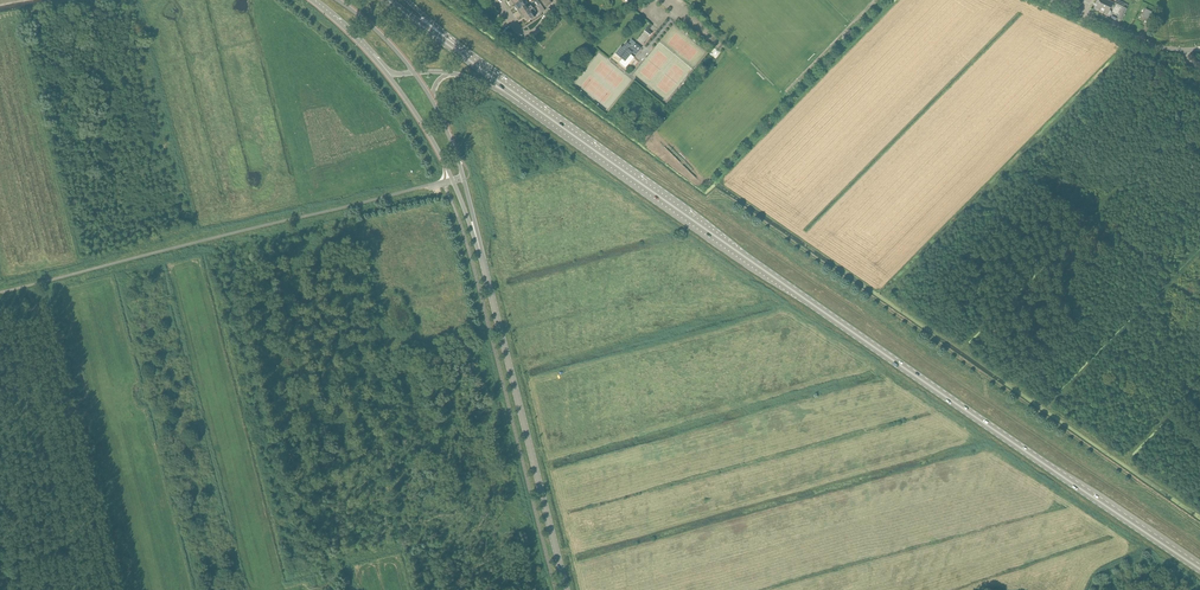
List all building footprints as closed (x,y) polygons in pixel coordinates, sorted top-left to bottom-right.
[(519,9),(526,5),(524,2),(527,0),(521,0),(515,3),(519,9)] [(1109,9),(1110,7),(1112,8),(1114,3),(1108,0),(1105,0),(1104,2),(1100,0),(1096,8),(1110,14),(1111,12),(1109,9)] [(528,7),(526,5),(519,9),(524,15),(534,9),(531,5),(528,7)] [(1121,20),(1127,8),(1123,7),(1118,18),(1121,20)] [(536,12),(534,9),(524,15),(528,22),(535,17),(533,14),(536,12)] [(1146,9),(1142,16),(1149,19),(1152,12),(1146,9)] [(648,24),(641,37),(643,38),(644,35),(648,38),(654,28),(648,24)] [(621,46),(615,53),(625,62),(633,52),(636,55),(642,48),(631,39),(628,43),(627,42),(622,47),(621,46)]
